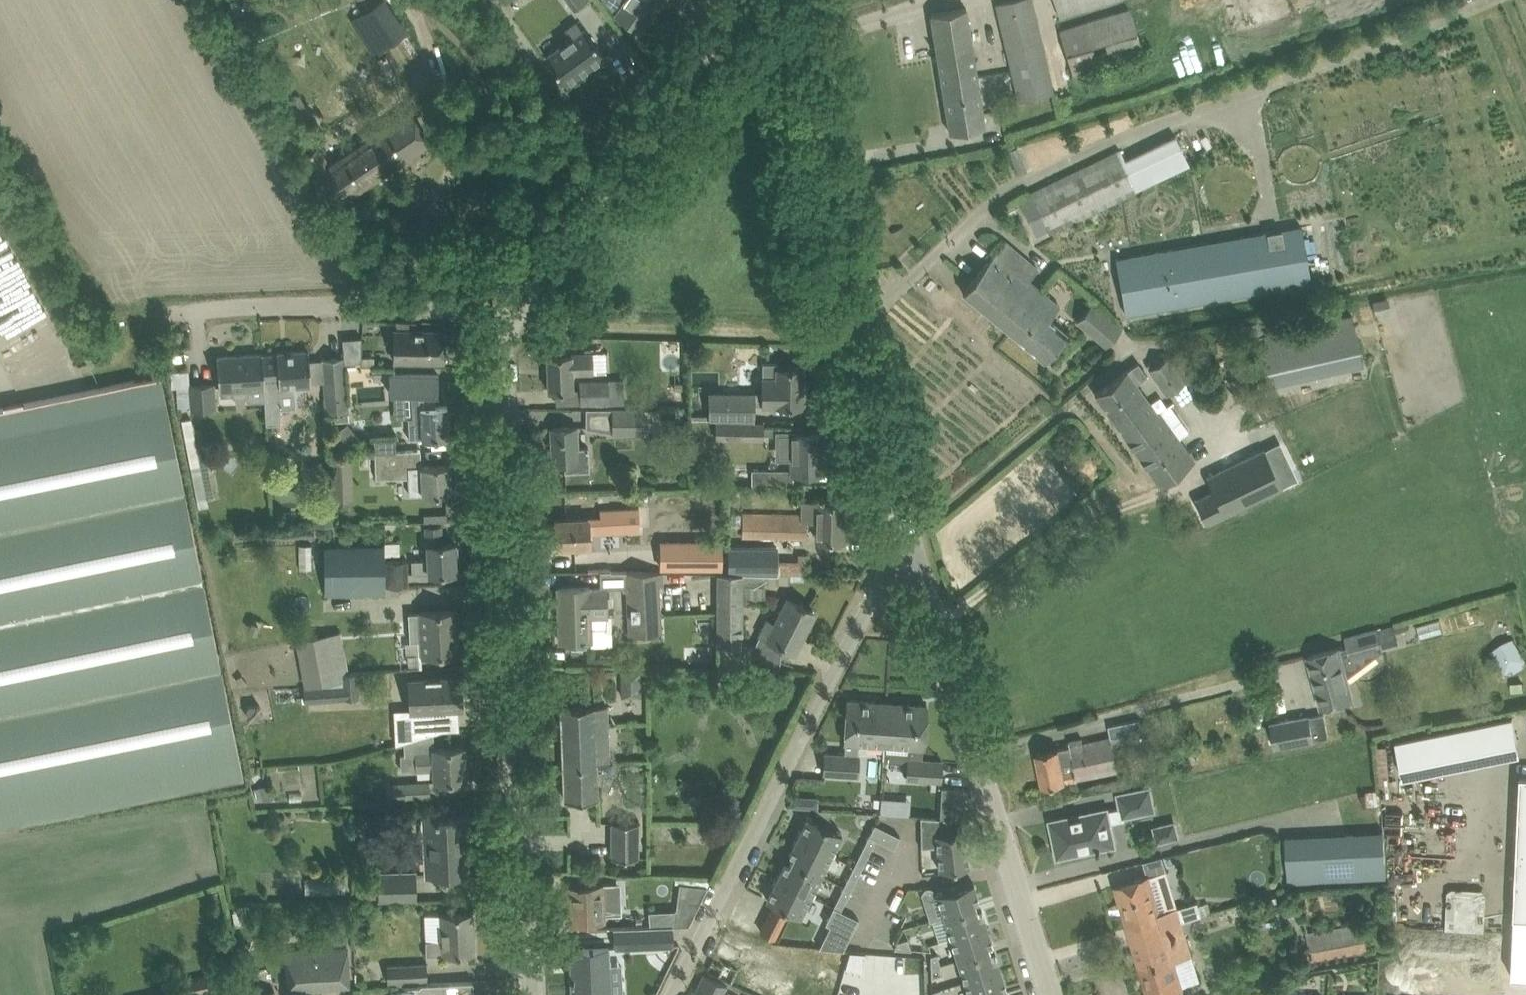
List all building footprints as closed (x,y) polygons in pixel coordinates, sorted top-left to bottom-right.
[(352,18),(375,51),(407,31),(386,0),(378,0),(352,18)] [(575,8),(586,0),(569,0),(575,8)] [(616,12),(640,29),(661,0),(625,0),(616,12)] [(1052,90),(1032,0),(999,0),(996,1),(1017,98),(1052,90)] [(1098,0),(1057,0),(1060,12),(1098,0)] [(1306,0),(1259,0),(1256,23),(1281,25),(1282,11),(1298,13),(1299,3),(1305,4),(1306,0)] [(1074,74),(1144,51),(1129,5),(1059,28),(1074,74)] [(967,8),(951,11),(931,14),(950,133),(985,127),(967,8)] [(563,30),(569,38),(543,57),(564,85),(603,57),(582,29),(580,30),(575,22),(563,30)] [(353,63),(369,96),(388,87),(372,54),(353,63)] [(387,56),(378,60),(389,81),(397,76),(387,56)] [(312,115),(300,93),(273,109),(285,130),(312,115)] [(315,173),(324,187),(335,204),(433,139),(413,109),(332,162),(320,144),(306,153),(318,171),(315,173)] [(594,136),(598,134),(593,126),(589,129),(594,136)] [(1120,149),(1030,192),(1047,228),(1049,232),(1139,190),(1124,158),(1120,149)] [(1134,267),(1118,270),(1126,314),(1311,281),(1302,226),(1132,255),(1134,267)] [(996,252),(976,276),(963,292),(1045,360),(1067,333),(1049,318),(1060,306),(996,252)] [(1122,328),(1092,303),(1077,321),(1107,346),(1122,328)] [(1352,313),(1258,334),(1268,384),(1362,363),(1352,313)] [(397,322),(397,331),(417,331),(417,322),(397,322)] [(395,331),(395,351),(395,361),(443,361),(443,331),(417,331),(397,331),(395,331)] [(1167,394),(1199,372),(1184,349),(1169,360),(1167,356),(1149,368),(1167,394)] [(260,355),(262,390),(264,426),(279,425),(277,394),(293,393),(293,387),(309,386),(306,352),(275,354),(275,356),(261,357),(260,355)] [(585,354),(547,355),(549,391),(569,390),(574,390),(573,374),(594,373),(593,354),(585,354)] [(234,400),(243,399),(247,395),(246,391),(262,390),(260,355),(215,359),(217,393),(230,392),(230,396),(234,400)] [(343,357),(323,358),(325,380),(327,412),(349,411),(346,379),(345,357),(343,357)] [(1138,362),(1111,381),(1095,393),(1126,436),(1160,411),(1159,411),(1157,413),(1136,383),(1148,375),(1138,362)] [(799,390),(799,367),(778,368),(778,363),(763,363),(763,392),(763,405),(777,405),(777,406),(806,406),(806,390),(799,390)] [(0,408),(0,825),(243,775),(161,375),(0,408)] [(438,375),(391,375),(390,392),(394,392),(411,393),(412,416),(408,416),(410,437),(423,437),(423,438),(449,437),(447,407),(436,408),(435,395),(438,395),(438,375)] [(580,390),(577,390),(577,405),(626,403),(625,378),(580,379),(580,390)] [(188,387),(190,413),(214,411),(212,385),(188,387)] [(709,392),(708,420),(717,420),(736,420),(755,421),(755,405),(763,405),(763,392),(709,392)] [(1160,411),(1126,436),(1160,484),(1194,460),(1178,437),(1189,430),(1170,404),(1160,411)] [(1266,404),(1258,408),(1264,420),(1272,416),(1266,404)] [(644,409),(612,409),(612,433),(644,432),(644,409)] [(182,419),(199,508),(209,506),(208,499),(215,497),(199,416),(182,419)] [(717,420),(716,438),(739,438),(763,439),(763,435),(764,427),(764,421),(755,421),(736,420),(717,420)] [(577,427),(570,427),(550,429),(552,463),(565,462),(565,472),(590,470),(588,447),(579,448),(577,427)] [(764,427),(763,435),(779,434),(779,455),(792,455),(792,458),(793,469),(793,473),(794,473),(802,473),(822,473),(821,450),(824,450),(823,433),(811,433),(811,427),(764,427)] [(374,438),(374,452),(398,451),(397,437),(374,438)] [(1284,486),(1265,449),(1207,477),(1213,490),(1195,499),(1207,524),(1284,486)] [(398,451),(374,452),(376,480),(409,478),(410,495),(451,493),(450,465),(421,466),(420,450),(398,452),(398,451)] [(352,453),(332,454),(333,481),(353,480),(352,453)] [(769,469),(752,469),(752,486),(769,486),(794,485),(794,473),(793,473),(793,469),(769,469)] [(803,514),(803,520),(808,520),(818,520),(817,540),(827,540),(847,540),(847,525),(844,525),(844,502),(824,502),(818,502),(803,502),(803,514)] [(600,517),(575,518),(556,519),(557,548),(590,546),(589,533),(641,531),(640,508),(600,510),(600,517)] [(743,513),(742,535),(807,537),(808,520),(803,520),(803,514),(743,513)] [(429,560),(412,561),(412,575),(436,574),(456,573),(455,558),(458,557),(458,546),(454,545),(454,542),(442,543),(441,526),(426,527),(427,545),(428,545),(429,560)] [(661,541),(661,568),(721,569),(721,542),(661,541)] [(386,586),(386,562),(385,547),(325,548),(325,597),(386,596),(401,595),(401,587),(409,587),(409,586),(386,586)] [(728,548),(728,573),(776,574),(776,549),(728,548)] [(588,556),(589,571),(628,569),(628,557),(611,558),(611,555),(588,556)] [(407,561),(386,562),(386,586),(409,586),(407,561)] [(776,572),(807,573),(807,566),(777,565),(776,572)] [(662,572),(646,571),(626,571),(630,634),(662,632),(659,585),(663,584),(662,572)] [(717,573),(717,664),(781,670),(783,645),(795,650),(814,612),(788,599),(776,624),(768,621),(757,644),(743,643),(744,596),(766,596),(766,574),(717,573)] [(559,642),(566,642),(566,641),(592,640),(591,616),(607,616),(606,588),(590,588),(590,587),(558,588),(559,630),(559,642)] [(458,610),(409,613),(410,639),(421,639),(422,655),(460,653),(458,610)] [(1347,645),(1339,647),(1309,655),(1322,707),(1353,699),(1347,676),(1382,649),(1381,646),(1399,641),(1395,623),(1345,636),(1347,645)] [(342,632),(329,635),(299,641),(308,685),(344,678),(343,672),(349,671),(342,632)] [(1505,673),(1513,668),(1515,672),(1525,665),(1525,659),(1513,637),(1491,649),(1505,673)] [(622,670),(622,696),(642,696),(641,669),(622,670)] [(412,715),(404,716),(405,743),(412,740),(434,734),(435,733),(434,709),(463,707),(462,694),(464,692),(464,684),(461,682),(461,677),(409,680),(411,708),(411,710),(412,710),(412,715)] [(344,683),(303,687),(304,703),(346,699),(344,683)] [(824,773),(843,774),(858,775),(859,755),(858,755),(859,743),(884,745),(887,702),(847,700),(845,742),(846,742),(845,754),(825,753),(824,773)] [(887,702),(884,745),(883,759),(908,760),(907,778),(941,780),(942,761),(922,759),(923,747),(924,747),(927,705),(887,702)] [(606,707),(562,709),(565,800),(585,799),(598,798),(597,762),(608,762),(606,707)] [(1324,713),(1310,716),(1271,723),(1275,747),(1315,739),(1328,736),(1324,713)] [(1511,716),(1392,735),(1399,773),(1518,753),(1511,716)] [(1071,746),(1037,753),(1044,786),(1118,770),(1118,768),(1131,765),(1128,748),(1134,747),(1131,733),(1143,731),(1140,718),(1108,725),(1111,737),(1083,743),(1082,738),(1070,741),(1071,746)] [(412,740),(405,743),(406,753),(417,753),(417,769),(435,769),(435,781),(466,780),(465,766),(468,765),(468,755),(465,754),(465,747),(444,748),(435,749),(434,734),(412,740)] [(1511,976),(1525,977),(1525,774),(1521,774),(1514,916),(1511,976)] [(397,782),(386,782),(387,798),(397,798),(430,797),(430,781),(397,782)] [(255,788),(259,801),(274,796),(270,784),(255,788)] [(946,787),(944,818),(950,818),(964,819),(965,806),(959,788),(946,787)] [(1108,809),(1056,820),(1060,840),(1056,840),(1059,858),(1081,853),(1081,851),(1099,848),(1099,851),(1103,850),(1103,848),(1100,847),(1097,834),(1113,831),(1111,822),(1127,819),(1126,815),(1156,809),(1151,787),(1120,794),(1123,806),(1108,809)] [(610,852),(611,822),(592,821),(593,809),(570,809),(568,850),(610,852)] [(808,816),(797,837),(831,854),(842,833),(808,816)] [(944,818),(921,816),(922,848),(923,848),(923,847),(937,845),(939,869),(969,866),(965,830),(952,832),(950,818),(944,818)] [(427,875),(447,874),(467,873),(466,848),(470,848),(468,817),(424,819),(427,875)] [(611,822),(611,856),(639,856),(639,822),(611,822)] [(1156,827),(1160,841),(1179,836),(1176,822),(1156,827)] [(894,847),(900,836),(875,823),(869,835),(876,839),(894,847)] [(1384,830),(1286,835),(1289,881),(1386,876),(1384,830)] [(872,847),(876,839),(869,835),(865,844),(872,847)] [(793,854),(791,859),(821,874),(831,854),(797,837),(789,852),(793,854)] [(784,862),(777,878),(811,895),(821,874),(791,859),(788,864),(784,862)] [(857,878),(861,869),(854,865),(849,874),(857,878)] [(381,899),(416,898),(415,873),(380,873),(381,899)] [(1135,879),(1116,885),(1134,942),(1160,934),(1158,929),(1182,921),(1192,918),(1202,915),(1199,905),(1198,901),(1161,912),(1149,875),(1135,879)] [(811,895),(777,878),(766,899),(800,916),(811,895)] [(937,893),(944,916),(976,906),(975,901),(979,899),(973,882),(937,893)] [(619,884),(600,885),(580,886),(580,887),(569,888),(570,908),(581,907),(582,922),(606,921),(605,904),(620,904),(619,884)] [(676,912),(674,925),(690,924),(708,887),(680,884),(676,912)] [(846,898),(851,889),(844,885),(839,894),(846,898)] [(926,887),(924,889),(922,894),(932,899),(934,897),(935,894),(935,892),(935,890),(933,888),(931,887),(929,887),(926,887)] [(1445,930),(1486,931),(1487,893),(1484,889),(1453,887),(1448,891),(1445,930)] [(1209,902),(1199,905),(1202,915),(1212,912),(1209,902)] [(850,935),(859,918),(834,906),(825,923),(850,935)] [(976,906),(944,916),(951,937),(987,926),(982,909),(978,911),(976,906)] [(773,907),(761,931),(775,938),(786,914),(773,907)] [(473,912),(453,913),(441,914),(442,940),(426,941),(427,956),(475,953),(473,912)] [(1305,921),(1312,960),(1368,950),(1362,921),(1354,923),(1352,912),(1305,921)] [(1134,942),(1150,994),(1159,994),(1169,992),(1183,988),(1174,959),(1192,954),(1182,921),(1158,929),(1160,934),(1134,942)] [(673,926),(615,928),(616,948),(674,946),(673,926)] [(987,926),(951,937),(957,959),(990,949),(988,944),(992,943),(987,926)] [(912,949),(908,938),(898,941),(895,948),(912,949)] [(286,951),(289,990),(349,985),(346,947),(286,951)] [(573,978),(574,994),(611,994),(611,993),(609,949),(596,949),(576,950),(577,978),(573,978)] [(990,949),(957,959),(964,981),(1001,970),(995,953),(991,954),(990,949)] [(864,972),(865,953),(851,951),(847,967),(864,972)] [(941,964),(937,953),(931,955),(931,967),(941,964)] [(388,964),(389,982),(428,979),(427,962),(388,964)] [(711,962),(705,974),(728,984),(735,968),(724,963),(722,967),(711,962)] [(943,973),(941,964),(931,967),(932,976),(943,973)] [(964,981),(969,994),(996,994),(1003,993),(1002,988),(1006,986),(1001,970),(964,981)] [(728,984),(705,974),(704,973),(694,994),(723,994),(728,984)] [(182,991),(183,994),(211,994),(206,974),(180,980),(182,991)] [(391,994),(475,994),(475,981),(399,984),(400,990),(391,990),(391,994)]
